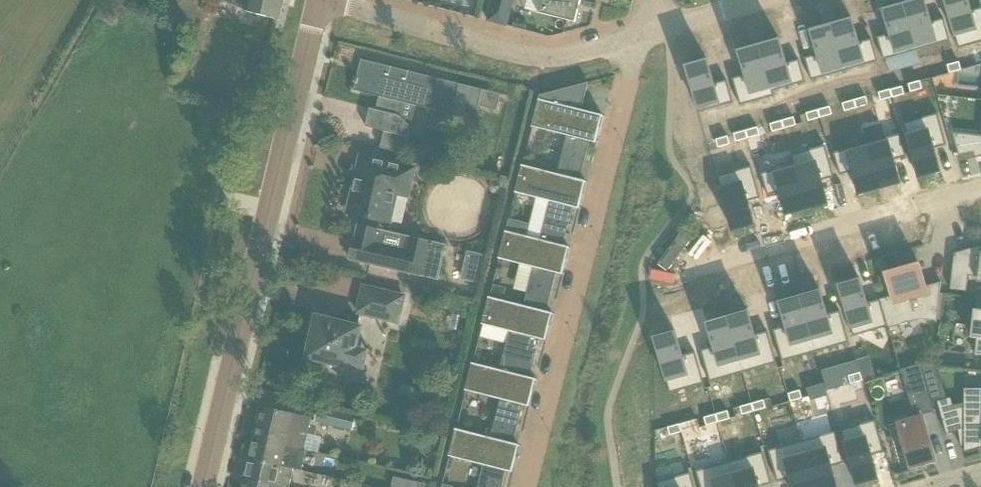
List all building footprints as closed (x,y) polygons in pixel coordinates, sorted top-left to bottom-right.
[(245,9),(245,11),(278,19),(283,0),(224,0),(245,9)] [(367,1),(450,18),(452,7),(418,0),(367,0),(367,1)] [(487,21),(506,26),(513,0),(493,0),(487,21)] [(581,1),(578,0),(542,0),(538,13),(575,22),(581,1)] [(904,4),(917,50),(950,41),(944,19),(931,22),(925,0),(919,0),(904,4)] [(958,49),(980,42),(980,8),(971,11),(968,0),(945,0),(958,49)] [(890,34),(877,38),(883,60),(917,50),(904,4),(883,10),(890,34)] [(104,6),(98,16),(114,25),(120,15),(104,6)] [(852,19),(831,25),(844,71),(878,62),(871,39),(859,43),(852,19)] [(817,55),(805,58),(811,80),(844,71),(831,25),(811,31),(817,55)] [(780,39),(759,45),(773,96),(774,96),(773,91),(805,82),(799,60),(787,63),(780,39)] [(745,75),(732,79),(740,106),(773,96),(759,45),(738,51),(745,75)] [(971,58),(959,62),(961,70),(973,66),(971,58)] [(403,103),(475,121),(479,107),(497,111),(501,94),(361,59),(357,78),(355,77),(354,83),(355,83),(354,90),(379,97),(376,110),(370,108),(365,126),(409,137),(411,127),(400,116),(403,103)] [(707,60),(686,66),(699,112),(733,103),(727,80),(714,84),(707,60)] [(959,62),(947,65),(949,73),(961,70),(959,62)] [(920,81),(909,85),(911,92),(923,89),(920,81)] [(602,117),(603,116),(581,110),(588,83),(540,96),(532,127),(577,138),(570,164),(583,167),(590,142),(596,143),(602,117)] [(902,86),(890,90),(893,98),(905,94),(902,86)] [(890,89),(879,93),(881,101),(892,97),(890,90),(890,89)] [(866,97),(854,100),(857,108),(868,105),(866,97)] [(854,100),(842,104),(845,111),(857,108),(854,100)] [(830,107),(818,110),(820,118),(832,115),(830,107)] [(818,110),(806,113),(809,121),(820,118),(818,110)] [(937,114),(903,123),(919,179),(941,173),(934,149),(946,145),(937,114)] [(794,117),(782,121),(784,129),(796,125),(794,117)] [(782,121),(770,124),(772,132),(784,129),(782,121)] [(758,127),(746,131),(748,139),(760,135),(758,127)] [(746,131),(734,134),(736,142),(748,139),(746,131)] [(952,132),(958,155),(974,151),(976,158),(980,157),(980,136),(952,132)] [(900,134),(867,144),(880,190),(901,184),(894,160),(906,157),(900,134)] [(727,136),(716,140),(718,147),(730,144),(727,136)] [(867,144),(833,153),(840,176),(852,172),(859,196),(880,190),(867,144)] [(825,146),(792,155),(807,211),(828,205),(822,181),(834,177),(825,146)] [(793,165),(761,174),(767,196),(780,192),(787,216),(807,211),(792,155),(791,155),(793,165)] [(390,223),(396,194),(408,196),(414,169),(360,157),(347,214),(390,223)] [(579,209),(585,183),(586,181),(522,165),(515,193),(550,201),(544,227),(566,233),(573,207),(579,209)] [(751,167),(717,176),(733,232),(754,226),(748,202),(760,198),(751,167)] [(430,242),(358,226),(355,239),(354,239),(350,259),(422,275),(430,242)] [(562,275),(569,249),(569,247),(505,231),(498,258),(534,267),(527,293),(550,299),(556,273),(562,275)] [(978,281),(980,282),(980,246),(970,249),(969,258),(957,257),(958,252),(954,253),(950,290),(967,291),(969,276),(978,277),(978,281)] [(471,250),(463,278),(480,283),(488,254),(471,250)] [(919,263),(885,273),(891,296),(880,299),(888,328),(919,319),(937,321),(941,282),(926,286),(919,263)] [(861,279),(839,286),(853,337),(888,327),(880,300),(867,303),(861,279)] [(363,287),(357,313),(398,322),(404,296),(363,287)] [(821,291),(800,297),(815,352),(849,343),(840,311),(827,315),(821,291)] [(546,341),(552,313),(489,297),(482,324),(511,332),(505,358),(533,365),(540,339),(546,341)] [(786,327),(773,330),(782,362),(815,352),(800,297),(779,303),(786,327)] [(980,310),(975,310),(972,337),(978,338),(977,351),(976,351),(975,355),(980,355),(980,310)] [(748,311),(727,317),(743,373),(776,363),(767,332),(755,335),(748,311)] [(316,316),(306,358),(351,369),(351,367),(356,347),(361,327),(316,316)] [(713,347),(701,351),(710,382),(743,373),(727,317),(707,323),(713,347)] [(676,332),(654,338),(670,394),(704,384),(695,352),(683,356),(676,332)] [(869,358),(857,361),(863,381),(875,377),(869,358)] [(472,363),(465,390),(510,402),(503,427),(516,431),(523,405),(529,407),(535,380),(536,379),(472,363)] [(844,365),(821,371),(827,391),(845,386),(842,378),(847,377),(844,365)] [(921,365),(903,370),(916,417),(923,415),(934,412),(934,409),(927,386),(921,365)] [(927,386),(928,386),(938,383),(933,366),(921,365),(927,386)] [(860,373),(849,376),(851,384),(863,381),(860,373)] [(824,383),(807,388),(810,401),(828,396),(824,383)] [(800,390),(788,394),(791,402),(802,398),(800,390)] [(786,392),(771,396),(773,406),(789,401),(786,392)] [(951,397),(937,401),(947,435),(959,431),(961,447),(965,447),(965,452),(980,447),(980,400),(953,404),(951,397)] [(764,400),(752,404),(754,412),(766,408),(764,400)] [(752,404),(740,407),(742,415),(754,412),(752,404)] [(319,406),(316,422),(352,430),(356,414),(319,406)] [(311,420),(308,420),(292,416),(260,408),(253,439),(304,450),(311,420)] [(728,411),(716,414),(718,422),(730,419),(728,411)] [(716,414),(704,418),(706,426),(718,422),(716,414)] [(896,423),(909,470),(936,463),(923,415),(916,417),(896,423)] [(875,421),(841,430),(857,486),(878,479),(871,455),(884,452),(875,421)] [(718,423),(700,428),(702,436),(720,430),(718,423)] [(679,424),(668,428),(670,435),(682,432),(679,424)] [(506,471),(512,472),(519,445),(455,429),(448,457),(484,466),(478,486),(502,486),(506,471)] [(802,441),(815,486),(837,486),(831,467),(844,463),(835,432),(802,441)] [(253,439),(248,459),(292,470),(300,471),(304,450),(253,439)] [(768,451),(777,482),(790,479),(792,486),(815,486),(802,441),(768,451)] [(729,462),(736,486),(761,486),(772,484),(763,452),(729,462)] [(292,470),(248,459),(244,479),(276,486),(288,486),(292,470)] [(696,471),(701,486),(736,486),(729,462),(696,471)] [(656,483),(657,486),(694,486),(690,473),(656,483)]
